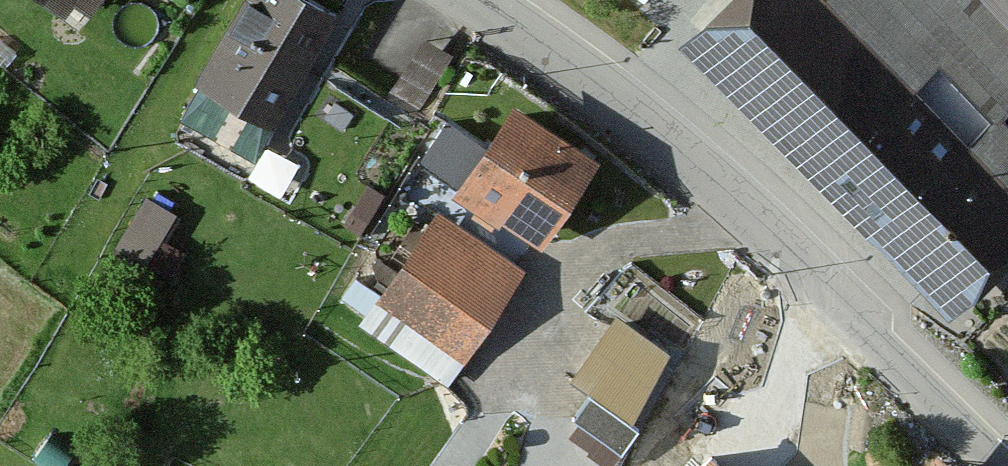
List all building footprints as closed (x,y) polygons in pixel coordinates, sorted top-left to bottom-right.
[(74,27),(94,0),(36,0),(74,27)] [(280,0),(237,0),(187,72),(265,125),(328,33),(280,0)] [(951,324),(1007,268),(1007,0),(699,0),(666,32),(951,324)] [(423,97),(453,39),(426,25),(395,83),(423,97)] [(441,104),(424,155),(458,166),(474,114),(441,104)] [(591,172),(508,112),(452,188),(536,248),(591,172)] [(514,277),(429,218),(371,300),(456,360),(514,277)] [(665,368),(608,327),(572,377),(628,418),(665,368)] [(929,458),(923,465),(940,465),(929,458)]
